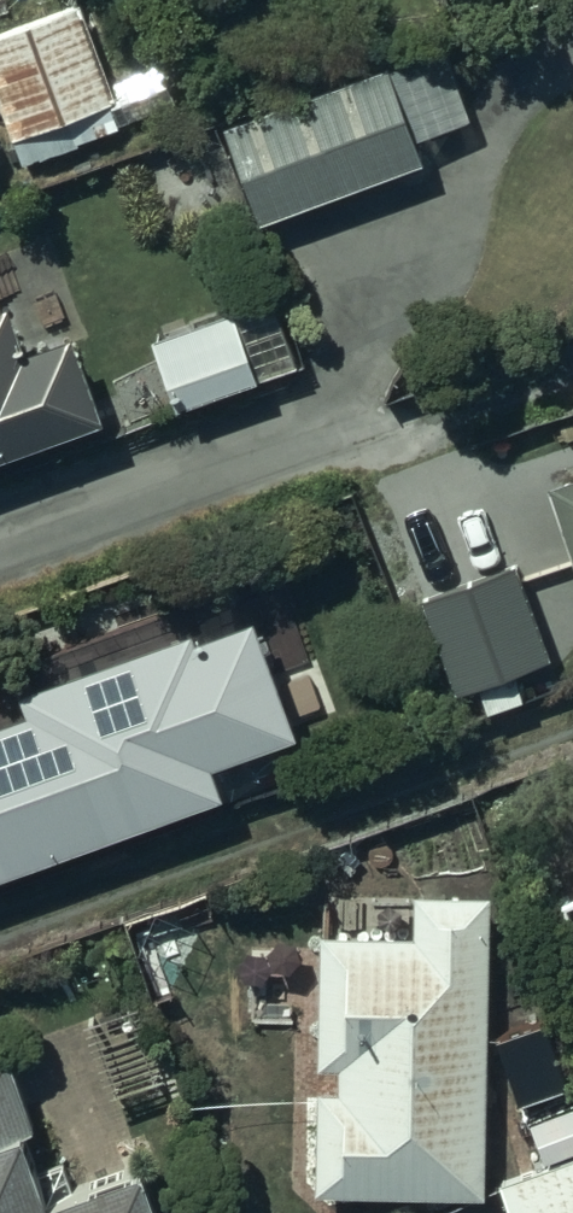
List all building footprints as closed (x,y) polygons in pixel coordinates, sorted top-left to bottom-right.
[(77,0),(71,0),(0,24),(0,114),(7,132),(1,134),(13,168),(122,129),(119,121),(176,101),(163,62),(106,82),(77,0)] [(389,62),(219,124),(256,226),(429,163),(420,138),(470,120),(450,67),(389,62)] [(96,416),(65,330),(20,346),(3,300),(0,301),(0,450),(96,416)] [(229,301),(148,334),(173,405),(296,362),(283,325),(242,339),(229,301)] [(545,478),(572,564),(572,469),(545,478)] [(176,811),(179,820),(239,799),(230,772),(214,778),(207,759),(245,745),(256,775),(303,759),(294,736),(339,719),(316,656),(277,549),(165,589),(170,605),(0,666),(0,874),(176,811)] [(422,590),(455,688),(549,656),(516,558),(422,590)] [(483,1193),(487,891),(413,890),(412,931),(316,930),(314,1065),(335,1066),(335,1086),(313,1085),(312,1191),(483,1193)] [(558,896),(572,926),(572,890),(558,896)] [(135,1160),(73,1180),(66,1158),(34,1169),(21,1128),(29,1125),(3,1046),(0,1047),(0,1212),(152,1212),(135,1160)] [(497,1179),(508,1212),(572,1212),(572,1154),(497,1179)]
